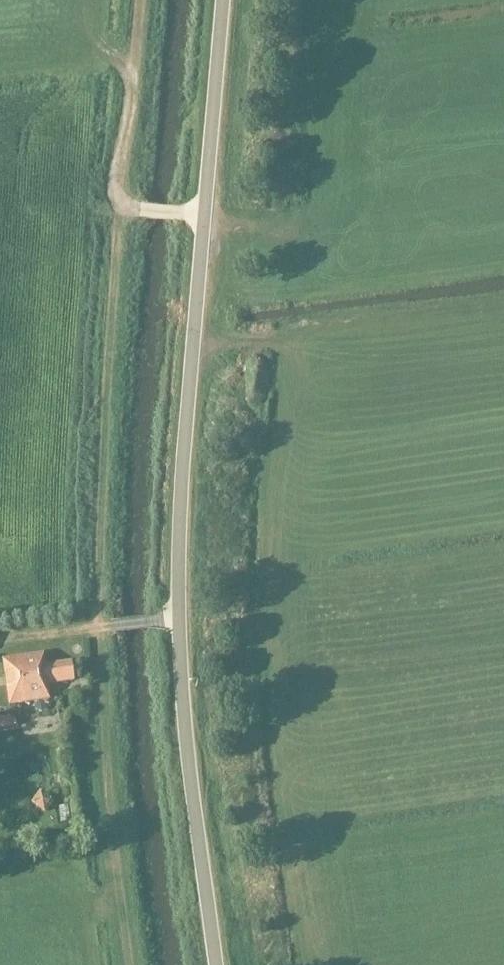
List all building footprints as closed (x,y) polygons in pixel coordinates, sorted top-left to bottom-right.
[(47,685),(73,681),(71,663),(45,666),(43,655),(2,660),(8,704),(49,699),(47,685)] [(18,726),(17,715),(0,717),(0,728),(18,726)] [(32,808),(48,803),(42,784),(26,789),(32,808)]
